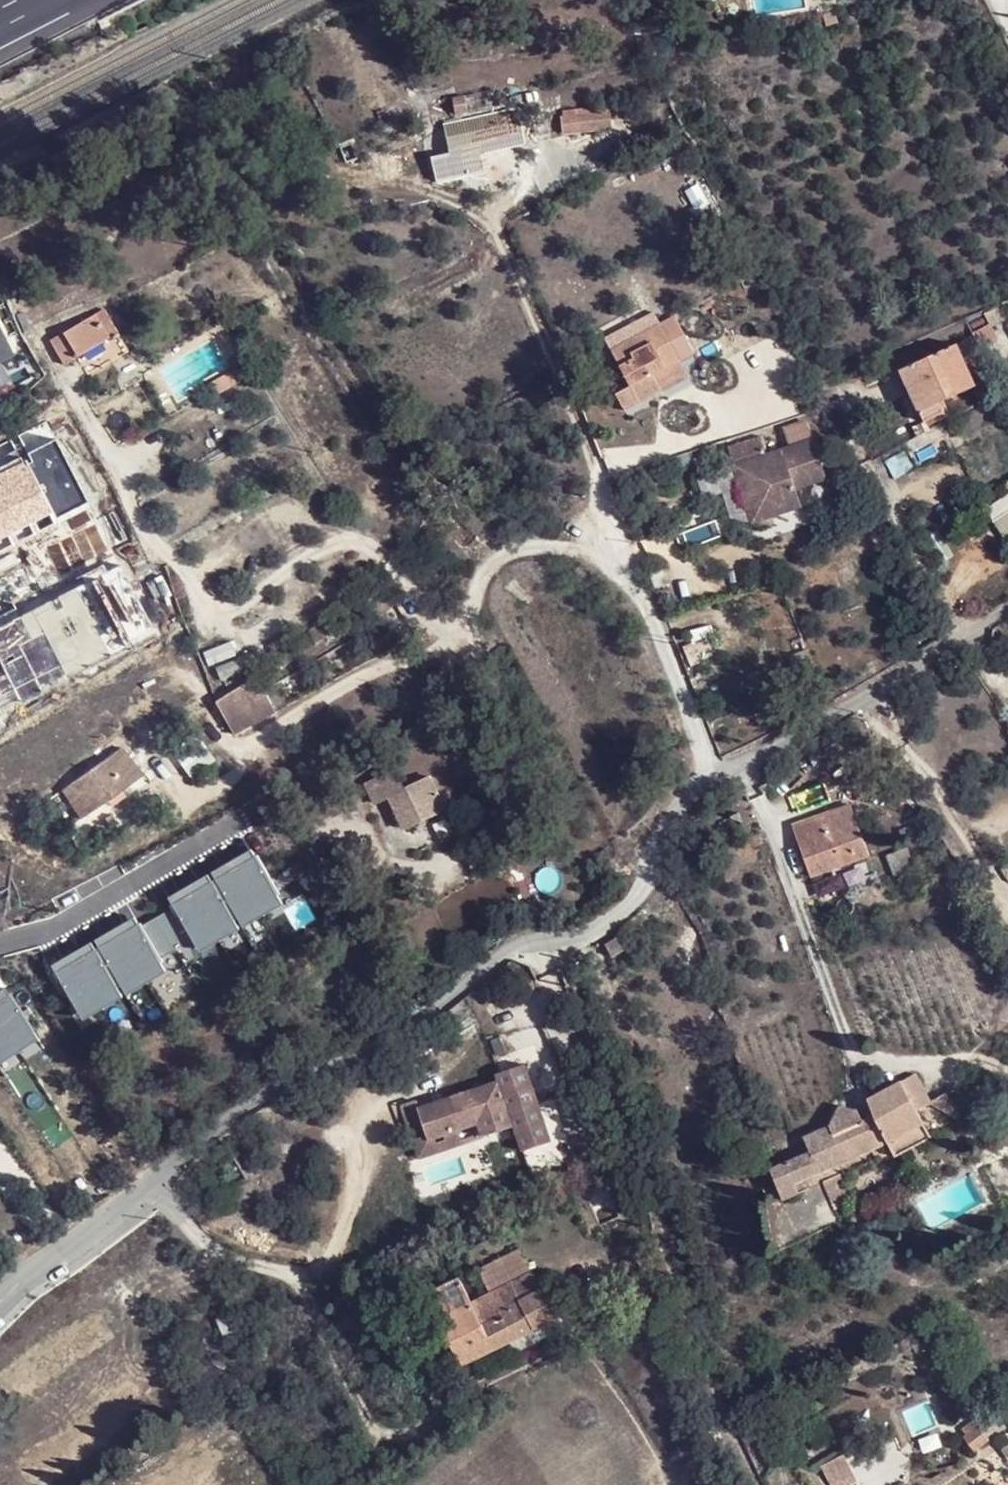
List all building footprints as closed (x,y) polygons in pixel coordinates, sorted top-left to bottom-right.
[(516,107),(448,126),(457,152),(434,159),(441,181),(478,170),(474,158),(527,142),(516,107)] [(553,127),(563,126),(563,115),(552,115),(553,127)] [(582,134),(581,115),(563,115),(563,126),(564,134),(582,134)] [(967,320),(981,348),(1000,340),(993,326),(1007,319),(1007,314),(1002,304),(967,320)] [(608,334),(616,348),(666,320),(656,305),(608,334)] [(126,336),(111,306),(99,313),(116,341),(126,336)] [(680,312),(673,316),(692,351),(699,347),(680,312)] [(99,313),(51,339),(67,369),(116,341),(99,313)] [(666,320),(616,348),(644,400),(670,385),(659,370),(692,351),(673,316),(666,320)] [(13,356),(0,329),(0,363),(13,356)] [(993,369),(1007,362),(1007,356),(1000,340),(981,348),(993,369)] [(973,343),(961,348),(967,362),(978,358),(973,343)] [(967,362),(961,348),(907,374),(929,425),(950,416),(945,404),(979,390),(967,362)] [(695,357),(683,364),(692,382),(704,375),(695,357)] [(213,387),(221,400),(250,383),(242,371),(213,387)] [(732,448),(757,524),(806,508),(800,490),(831,480),(812,424),(788,431),(793,448),(770,455),(764,437),(732,448)] [(1007,535),(1007,495),(984,504),(997,539),(1007,535)] [(214,703),(234,738),(276,714),(256,679),(214,703)] [(126,746),(73,781),(83,793),(72,800),(84,816),(146,774),(126,746)] [(400,771),(372,784),(381,804),(396,798),(411,831),(451,811),(434,776),(409,787),(400,771)] [(851,805),(796,824),(815,876),(869,858),(851,805)] [(249,846),(167,894),(173,904),(194,939),(198,946),(281,898),(249,846)] [(909,847),(889,854),(896,873),(917,867),(909,847)] [(173,904),(140,925),(160,958),(194,939),(173,904)] [(140,925),(133,912),(50,960),(82,1014),(165,966),(160,958),(140,925)] [(617,938),(603,946),(610,959),(624,951),(617,938)] [(0,986),(0,1056),(35,1034),(2,985),(0,986)] [(555,1145),(528,1067),(499,1077),(502,1085),(421,1113),(432,1144),(462,1133),(482,1126),(486,1140),(517,1129),(526,1154),(555,1145)] [(911,1085),(924,1113),(939,1107),(926,1078),(911,1085)] [(774,1171),(783,1191),(799,1184),(893,1143),(930,1126),(924,1113),(911,1085),(877,1100),(884,1115),(872,1120),(867,1110),(849,1110),(834,1128),(807,1139),(814,1153),(774,1171)] [(930,1126),(893,1143),(899,1158),(936,1141),(930,1126)] [(467,1147),(462,1133),(432,1144),(418,1148),(423,1162),(467,1147)] [(783,1191),(788,1201),(803,1194),(799,1184),(783,1191)] [(535,1271),(475,1299),(485,1318),(499,1313),(496,1308),(542,1285),(535,1271)] [(475,1299),(441,1315),(454,1341),(452,1341),(464,1365),(475,1359),(562,1314),(554,1301),(549,1289),(546,1285),(544,1284),(542,1285),(496,1308),(499,1313),(485,1318),(475,1299)] [(561,1284),(549,1289),(554,1301),(567,1295),(561,1284)] [(991,1436),(987,1433),(974,1451),(982,1457),(994,1439),(991,1436)] [(818,1467),(827,1484),(849,1484),(856,1481),(842,1454),(818,1467)]
